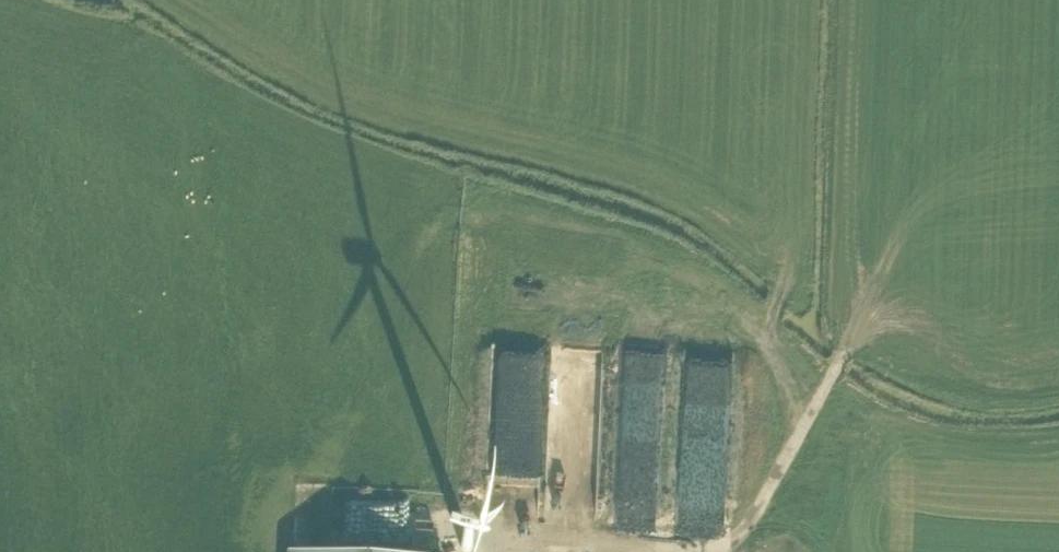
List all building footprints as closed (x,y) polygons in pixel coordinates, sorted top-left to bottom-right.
[(685,352),(680,525),(725,527),(730,353),(685,352)] [(473,546),(473,544),(473,543),(473,542),(472,541),(471,540),(470,540),(469,539),(468,539),(467,539),(465,539),(464,540),(463,540),(462,541),(462,542),(461,543),(461,544),(460,545),(460,546),(461,547),(461,548),(462,549),(462,550),(463,551),(464,551),(465,551),(466,551),(468,551),(469,551),(470,551),(471,551),(472,550),(473,549),(473,548),(473,547),(473,546)]
